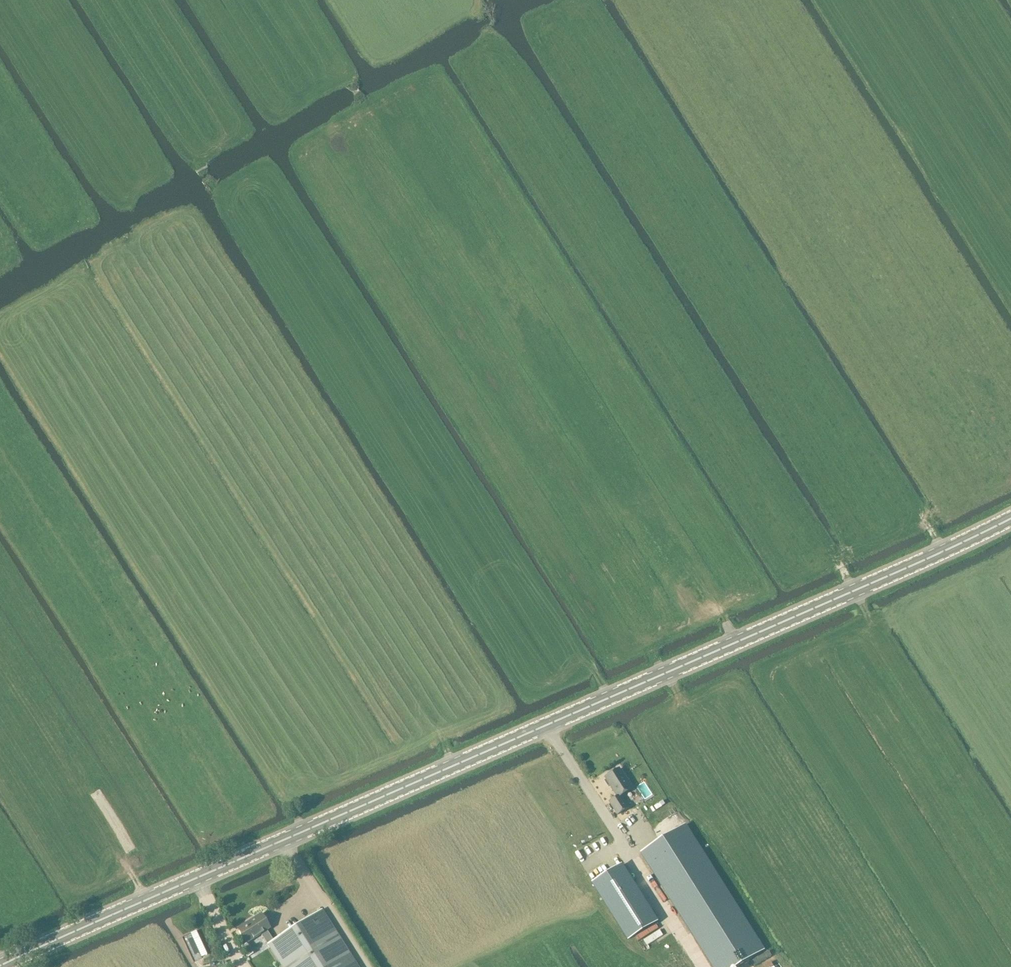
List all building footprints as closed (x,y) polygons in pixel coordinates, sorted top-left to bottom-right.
[(609,786),(611,785),(618,797),(610,802),(618,815),(629,808),(621,796),(632,789),(620,769),(606,778),(607,779),(605,781),(609,786)] [(643,853),(714,966),(737,966),(764,950),(693,838),(686,826),(643,853)] [(623,865),(593,884),(628,940),(655,922),(626,876),(629,874),(623,865)] [(322,909),(273,940),(267,944),(282,966),(359,966),(322,909)] [(261,914),(238,928),(247,943),(248,942),(261,934),(267,944),(273,940),(267,929),(270,928),(261,914)] [(207,954),(196,931),(190,934),(191,936),(187,939),(194,955),(199,953),(201,957),(207,954)] [(251,947),(248,942),(247,943),(241,946),(245,952),(251,947)]
